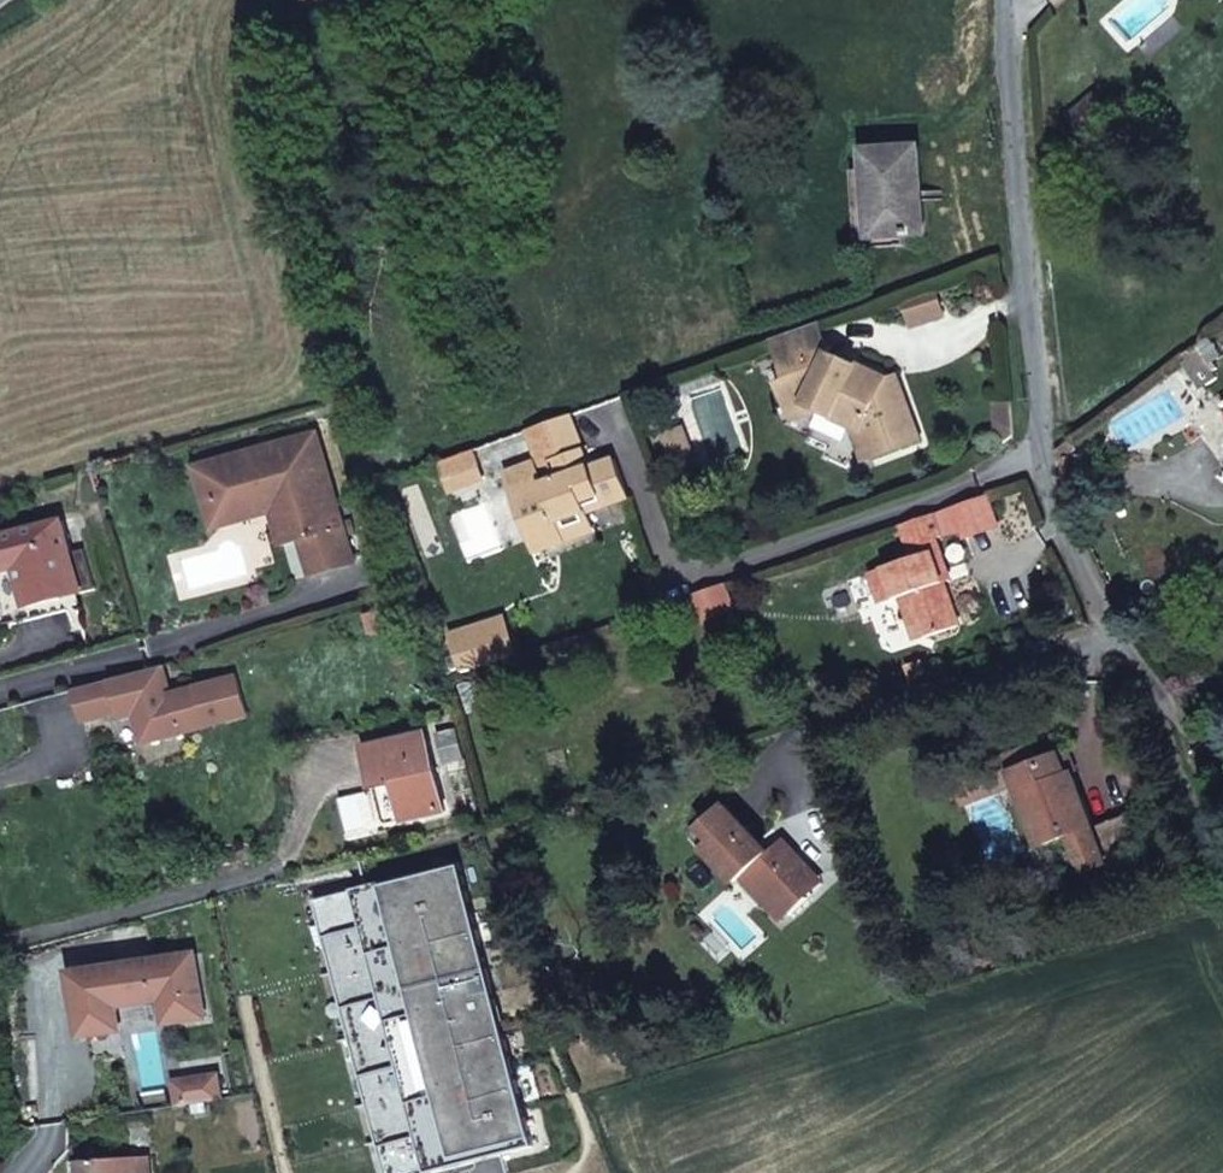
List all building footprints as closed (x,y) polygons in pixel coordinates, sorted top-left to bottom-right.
[(1085,130),(1108,110),(1096,97),(1073,116),(1085,130)] [(926,234),(920,146),(866,151),(868,169),(853,170),(859,249),(906,246),(905,236),(926,234)] [(889,379),(833,354),(821,323),(774,340),(789,381),(780,385),(790,412),(807,406),(820,412),(853,427),(863,432),(873,459),(921,442),(897,375),(889,379)] [(1220,359),(1206,337),(1180,356),(1196,380),(1203,376),(1209,385),(1219,378),(1215,371),(1219,368),(1215,361),(1220,359)] [(820,412),(807,406),(790,412),(793,422),(820,412)] [(590,469),(581,472),(575,454),(584,452),(571,414),(528,431),(542,467),(554,463),(558,475),(537,482),(531,465),(508,474),(515,491),(513,492),(537,553),(566,541),(564,535),(592,524),(584,502),(600,495),(602,501),(627,493),(615,460),(590,469)] [(696,460),(684,426),(664,434),(672,457),(688,451),(692,462),(696,460)] [(873,459),(863,432),(853,427),(865,462),(873,459)] [(353,562),(316,434),(209,465),(219,503),(245,495),(248,507),(285,497),(297,539),(302,538),(312,573),(353,562)] [(481,468),(475,451),(464,454),(471,472),(481,468)] [(688,451),(672,457),(676,469),(692,462),(688,451)] [(590,469),(584,452),(575,454),(581,472),(590,469)] [(471,472),(464,454),(441,463),(448,481),(471,472)] [(245,495),(219,503),(209,465),(199,468),(216,528),(274,511),(283,543),(297,539),(285,497),(248,507),(245,495)] [(602,501),(600,495),(584,502),(589,514),(629,500),(627,493),(602,501)] [(949,570),(937,539),(944,537),(965,529),(995,519),(988,497),(935,515),(904,525),(911,547),(922,544),(926,555),(875,574),(886,604),(903,598),(911,595),(927,638),(932,636),(961,626),(942,572),(949,570)] [(995,519),(965,529),(968,539),(998,528),(995,519)] [(64,521),(0,538),(0,583),(8,612),(29,608),(96,589),(87,556),(74,559),(64,521)] [(595,530),(592,524),(564,535),(566,541),(595,530)] [(726,585),(692,597),(701,622),(735,611),(726,585)] [(927,638),(911,595),(903,598),(919,641),(927,638)] [(456,639),(467,673),(518,655),(507,621),(456,639)] [(172,695),(164,667),(149,670),(146,672),(153,700),(172,695)] [(153,700),(146,672),(77,689),(85,722),(120,713),(122,719),(136,715),(144,745),(249,717),(239,678),(172,695),(153,700)] [(446,811),(427,734),(367,749),(377,788),(398,783),(401,782),(404,794),(401,795),(407,820),(446,811)] [(1068,777),(1059,753),(1038,762),(1032,746),(1010,755),(1021,783),(1047,846),(1070,837),(1084,875),(1142,852),(1128,816),(1094,828),(1073,774),(1068,777)] [(1077,774),(1068,750),(1059,753),(1068,777),(1073,774),(1077,774)] [(1021,783),(1010,755),(952,778),(963,806),(1015,786),(1021,783)] [(1047,846),(1021,783),(1015,786),(1041,849),(1047,846)] [(752,847),(696,808),(677,833),(692,843),(684,853),(723,881),(733,868),(781,903),(797,881),(783,872),(796,855),(763,831),(752,847)] [(692,843),(677,833),(670,843),(684,853),(692,843)] [(809,864),(796,855),(783,872),(797,881),(809,864)] [(395,1172),(434,1172),(492,1158),(536,1146),(460,864),(322,901),(395,1172)] [(781,903),(733,868),(723,881),(771,916),(781,903)] [(1222,887),(1222,881),(1217,869),(1207,873),(1216,890),(1222,887)] [(1143,926),(1179,914),(1177,908),(1141,920),(1143,926)] [(74,973),(84,1037),(91,1036),(95,1061),(127,1056),(122,1022),(165,1015),(167,1024),(206,1018),(196,954),(74,973)] [(218,1076),(183,1081),(177,1091),(180,1105),(222,1099),(218,1076)] [(79,1162),(79,1172),(150,1172),(149,1156),(79,1162)]
